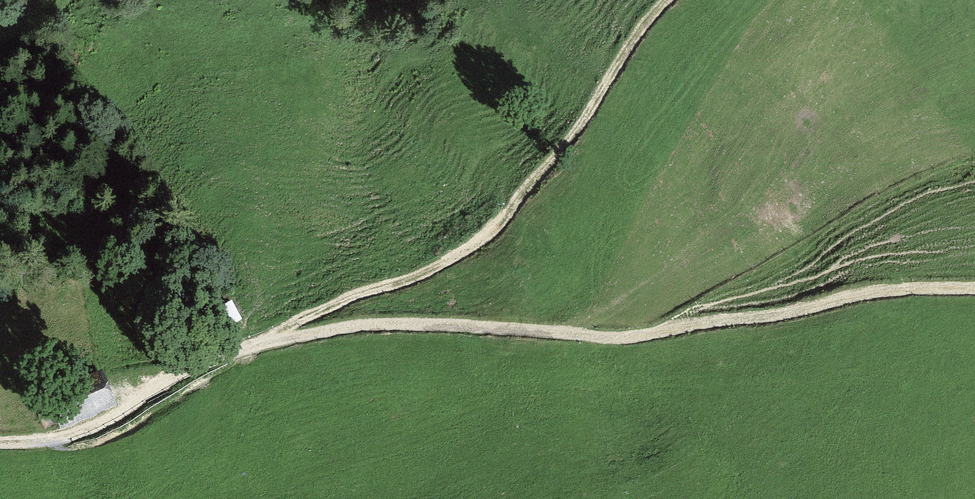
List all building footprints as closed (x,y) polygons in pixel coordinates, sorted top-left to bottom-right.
[(113,405),(99,375),(50,397),(64,427),(113,405)]
